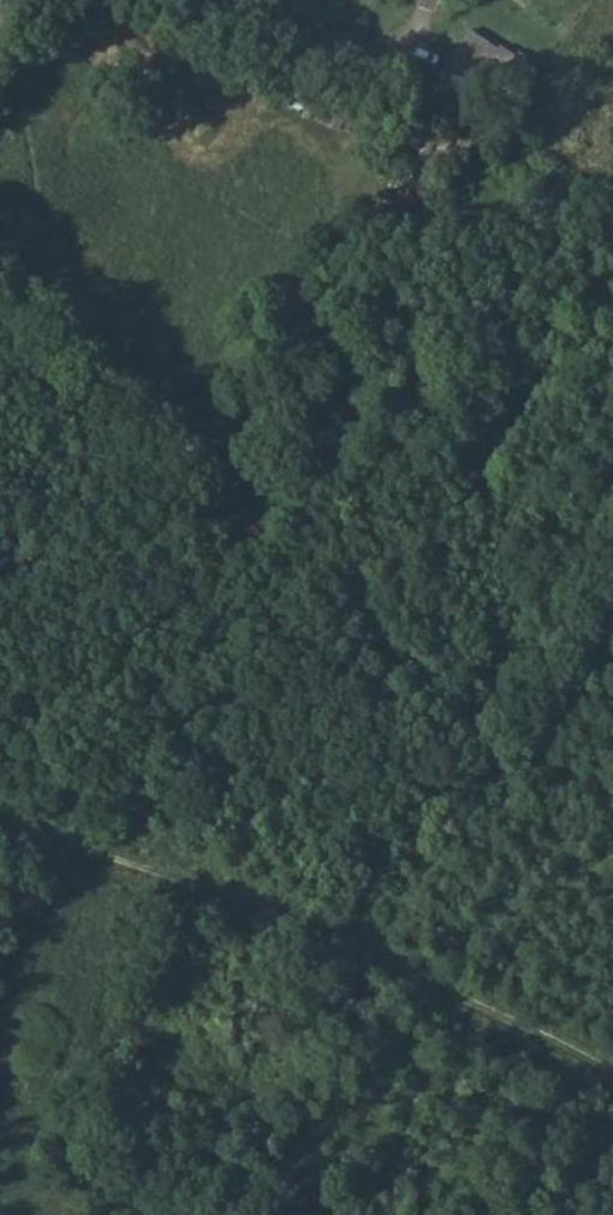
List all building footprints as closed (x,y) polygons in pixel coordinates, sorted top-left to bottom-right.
[(437,91),(508,121),(535,57),(464,27),(437,91)]
